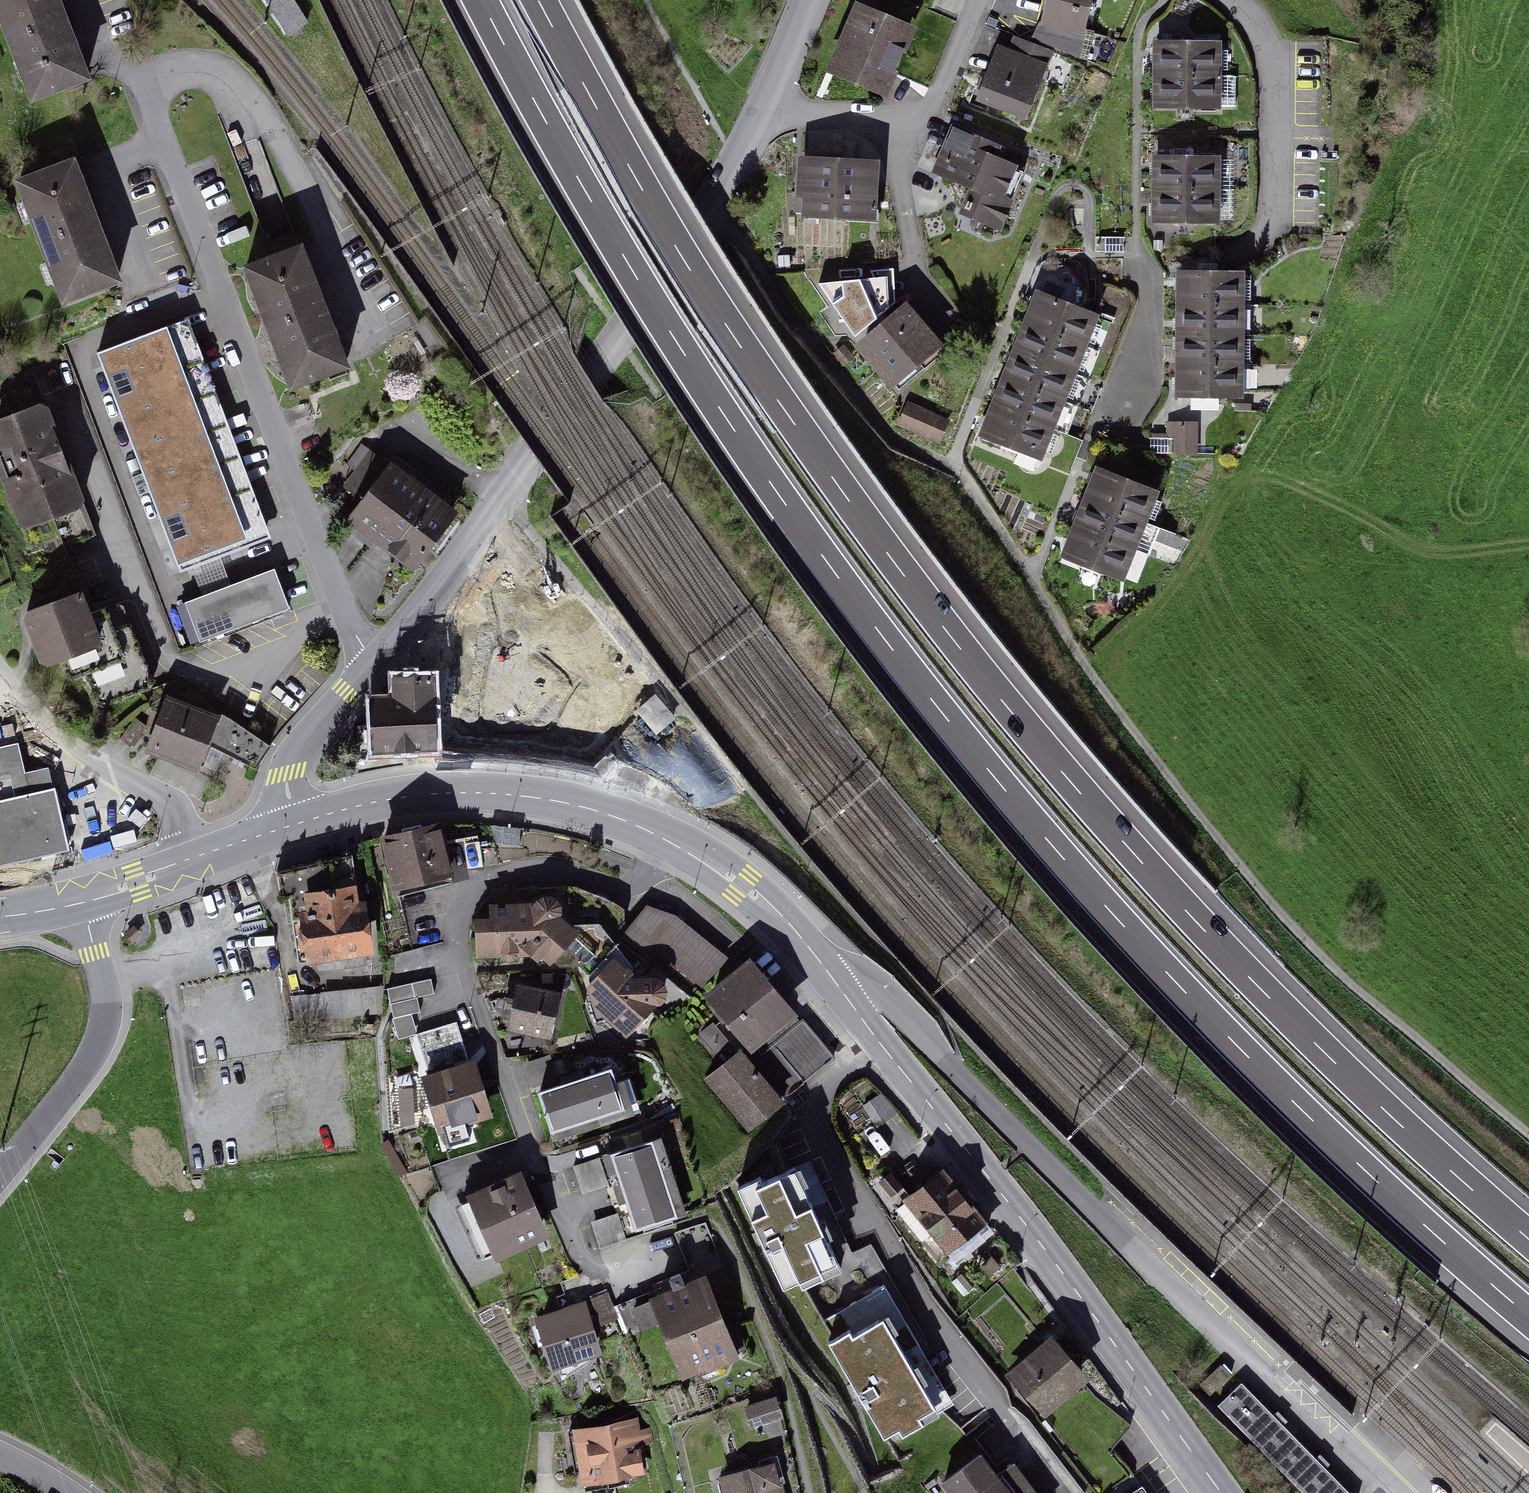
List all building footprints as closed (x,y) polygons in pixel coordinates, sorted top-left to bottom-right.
[(30,100),(86,79),(57,0),(0,0),(0,20),(30,100)] [(287,31),(303,21),(290,0),(268,0),(287,31)] [(1075,58),(1081,33),(1074,31),(1082,0),(1041,0),(1030,38),(1075,58)] [(908,32),(858,11),(833,68),(884,89),(908,32)] [(1048,51),(1008,36),(1003,48),(991,44),(969,100),(1020,120),(1048,51)] [(1217,43),(1155,42),(1155,70),(1155,78),(1155,108),(1216,109),(1217,43)] [(998,147),(955,129),(938,171),(973,186),(961,214),(999,230),(1021,176),(991,163),(998,147)] [(1216,156),(1155,157),(1155,169),(1156,201),(1156,221),(1217,221),(1216,156)] [(874,163),(792,160),(790,200),(798,200),(797,211),(848,214),(849,209),(872,210),(874,163)] [(73,168),(21,186),(63,303),(115,284),(73,168)] [(300,254),(247,274),(291,390),(344,370),(300,254)] [(1240,272),(1173,273),(1173,297),(1173,322),(1173,347),(1173,371),(1173,396),(1240,396),(1240,272)] [(875,281),(819,285),(855,338),(893,303),(892,273),(872,273),(875,281)] [(1097,313),(1038,290),(1031,306),(1020,335),(1009,362),(998,389),(987,418),(980,436),(1040,459),(1097,313)] [(937,348),(907,312),(862,349),(892,385),(937,348)] [(186,326),(102,357),(180,569),(265,538),(186,326)] [(943,420),(905,402),(894,425),(932,443),(943,420)] [(0,425),(0,448),(28,527),(77,510),(41,411),(0,425)] [(1191,422),(1165,422),(1166,454),(1192,453),(1191,422)] [(1105,474),(1096,470),(1081,513),(1071,541),(1064,559),(1126,582),(1158,492),(1105,474)] [(390,471),(352,523),(384,546),(422,494),(390,471)] [(422,494),(384,546),(415,568),(453,516),(422,494)] [(275,571),(186,606),(201,645),(290,610),(275,571)] [(80,600),(28,619),(45,666),(67,659),(74,677),(88,672),(99,702),(147,685),(120,611),(88,622),(80,600)] [(497,666),(454,668),(457,744),(517,742),(515,670),(497,670),(497,666)] [(435,675),(392,677),(393,697),(370,698),(372,755),(438,752),(435,675)] [(654,690),(636,707),(658,731),(677,714),(654,690)] [(193,767),(203,741),(253,766),(268,740),(214,710),(212,714),(172,697),(150,750),(193,767)] [(64,850),(46,774),(27,779),(19,745),(0,749),(0,865),(64,850)] [(439,832),(388,844),(398,889),(449,877),(439,832)] [(72,866),(52,871),(54,880),(74,875),(72,866)] [(369,955),(361,907),(354,908),(352,894),(307,901),(309,916),(302,917),(309,964),(369,955)] [(480,960),(542,958),(549,964),(575,935),(557,920),(557,912),(554,908),(549,904),(543,904),(534,908),(493,910),(493,926),(478,927),(480,960)] [(695,987),(719,955),(677,925),(646,913),(627,938),(695,987)] [(609,1019),(631,1038),(660,1003),(662,992),(656,985),(649,983),(640,983),(610,961),(589,985),(599,1019),(609,1019)] [(828,1059),(752,968),(712,1001),(750,1046),(711,1079),(749,1125),(828,1059)] [(432,972),(387,979),(395,1032),(419,1028),(414,994),(435,991),(432,972)] [(380,1012),(378,985),(342,986),(343,1014),(380,1012)] [(557,1000),(518,991),(510,1028),(548,1037),(557,1000)] [(438,1128),(486,1114),(473,1068),(469,1069),(457,1027),(416,1039),(428,1081),(425,1082),(438,1128)] [(623,1110),(610,1070),(538,1093),(551,1133),(623,1110)] [(394,1082),(404,1118),(419,1113),(409,1078),(394,1082)] [(676,1218),(653,1146),(613,1159),(636,1231),(676,1218)] [(838,1261),(794,1167),(763,1182),(760,1176),(737,1186),(783,1286),(798,1279),(801,1286),(824,1276),(821,1269),(838,1261)] [(984,1226),(946,1179),(913,1205),(951,1252),(984,1226)] [(520,1182),(472,1202),(495,1256),(543,1236),(520,1182)] [(618,1212),(594,1219),(599,1235),(623,1228),(618,1212)] [(607,1284),(590,1290),(600,1320),(617,1315),(607,1284)] [(631,1323),(659,1315),(652,1289),(624,1296),(631,1323)] [(704,1289),(660,1306),(685,1375),(742,1354),(734,1333),(722,1338),(704,1289)] [(599,1354),(584,1309),(538,1324),(553,1369),(599,1354)] [(935,1405),(883,1316),(852,1334),(849,1328),(828,1340),(884,1435),(898,1426),(902,1433),(923,1421),(919,1414),(935,1405)] [(1079,1380),(1049,1345),(1011,1377),(1041,1412),(1079,1380)] [(1222,1366),(1200,1386),(1210,1397),(1232,1377),(1222,1366)] [(776,1384),(745,1392),(750,1415),(781,1408),(776,1384)] [(1218,1407),(1302,1492),(1348,1492),(1242,1384),(1218,1407)] [(635,1424),(578,1434),(586,1482),(642,1472),(638,1445),(648,1443),(646,1433),(637,1434),(635,1424)] [(941,1489),(944,1492),(1033,1492),(1014,1468),(997,1481),(980,1460),(941,1489)] [(725,1481),(728,1492),(778,1492),(772,1469),(725,1481)]
